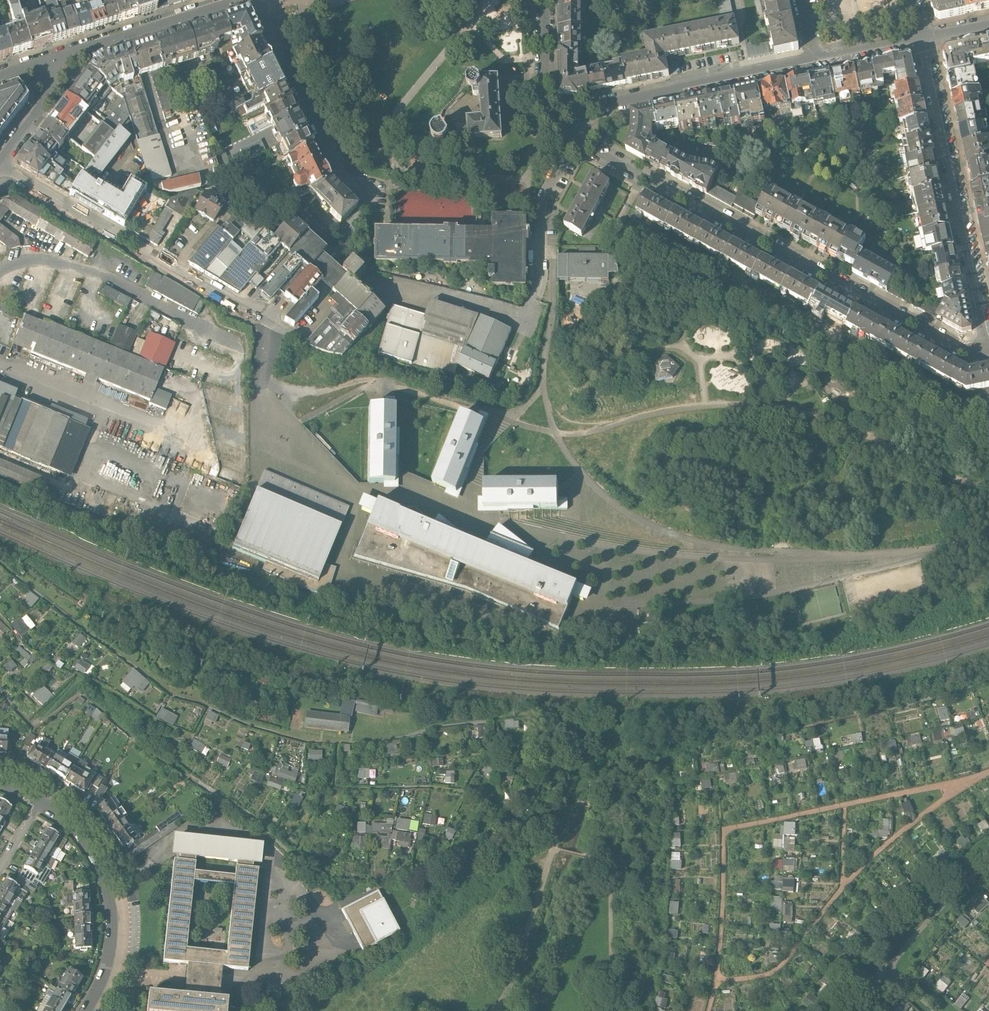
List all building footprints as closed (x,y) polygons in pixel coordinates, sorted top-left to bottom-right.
[(21,19),(16,0),(3,0),(4,1),(9,8),(14,24),(20,26),(21,29),(17,30),(16,28),(11,30),(12,32),(10,32),(5,34),(12,55),(16,53),(21,52),(31,49),(21,19)] [(43,15),(45,22),(51,20),(45,0),(39,0),(43,15)] [(52,42),(56,41),(61,39),(65,38),(53,0),(45,0),(51,20),(45,22),(52,42)] [(65,38),(70,37),(75,35),(79,34),(72,14),(67,15),(64,6),(62,0),(53,0),(65,38)] [(76,4),(78,5),(80,11),(72,14),(79,34),(82,33),(89,31),(92,30),(83,0),(74,0),(76,4)] [(92,30),(94,29),(102,26),(105,25),(100,7),(92,9),(90,2),(91,0),(83,0),(92,30)] [(100,7),(105,25),(107,25),(116,22),(119,21),(113,2),(105,5),(103,0),(97,0),(100,7)] [(113,2),(119,21),(135,16),(137,15),(132,0),(113,0),(112,0),(113,2)] [(137,15),(141,14),(153,10),(157,9),(154,0),(132,0),(137,15)] [(157,9),(168,5),(175,3),(182,1),(181,0),(154,0),(157,9)] [(561,1),(561,12),(582,13),(583,0),(561,0),(561,1)] [(610,11),(624,8),(622,0),(608,0),(610,11)] [(734,21),(729,0),(717,0),(722,23),(734,21)] [(789,0),(763,0),(770,28),(793,22),(789,0)] [(936,14),(942,18),(968,13),(966,2),(965,0),(933,0),(936,14)] [(966,2),(968,13),(972,12),(988,8),(988,0),(972,0),(973,1),(966,2)] [(246,12),(245,12),(224,19),(230,39),(241,36),(243,41),(238,43),(241,49),(262,39),(260,35),(249,14),(249,13),(248,13),(247,12),(246,12)] [(582,13),(561,12),(560,27),(560,30),(583,31),(582,13)] [(25,18),(21,19),(31,49),(34,48),(52,42),(45,22),(43,15),(26,21),(25,18)] [(230,39),(224,19),(207,24),(187,31),(172,35),(154,41),(162,68),(209,53),(219,47),(218,43),(230,39)] [(623,67),(627,85),(646,81),(669,76),(666,61),(666,59),(678,56),(702,51),(727,46),(739,43),(734,21),(722,23),(643,40),(646,57),(622,62),(623,67)] [(793,22),(770,28),(773,43),(775,53),(798,48),(793,22)] [(583,31),(560,30),(560,34),(560,50),(579,51),(583,51),(583,31)] [(12,55),(5,34),(0,36),(0,59),(12,55)] [(264,44),(262,39),(241,49),(235,52),(227,55),(231,64),(234,62),(240,76),(241,76),(272,60),(264,44)] [(988,68),(988,46),(987,39),(947,47),(943,52),(948,73),(948,76),(975,71),(988,68)] [(162,68),(154,41),(131,49),(138,74),(139,75),(150,72),(162,68)] [(773,43),(748,48),(750,59),(775,53),(773,43)] [(138,74),(131,49),(101,58),(95,62),(88,71),(104,83),(115,91),(121,87),(120,84),(125,82),(128,89),(135,87),(132,76),(138,74)] [(579,51),(560,50),(560,71),(560,96),(590,93),(589,74),(579,76),(579,51)] [(900,85),(919,80),(915,59),(909,55),(876,62),(873,62),(879,85),(885,84),(884,76),(898,73),(900,85)] [(276,69),(272,60),(241,76),(249,92),(254,89),(258,98),(284,85),(276,69)] [(871,63),(855,66),(861,93),(874,91),(880,90),(879,85),(873,62),(871,63)] [(833,71),(831,71),(837,99),(842,98),(843,103),(853,102),(852,96),(861,95),(861,93),(855,66),(833,71)] [(604,71),(608,89),(617,87),(627,85),(623,67),(604,71)] [(175,107),(162,68),(150,72),(158,99),(163,112),(175,107)] [(104,83),(88,71),(78,83),(68,96),(83,109),(87,104),(104,83)] [(589,74),(590,93),(594,92),(608,89),(604,71),(589,74)] [(828,72),(811,75),(816,102),(825,101),(826,105),(837,102),(837,99),(831,71),(828,72)] [(949,78),(952,94),(979,88),(975,71),(948,76),(949,78)] [(148,102),(139,75),(138,74),(132,76),(135,87),(128,89),(125,82),(120,84),(121,87),(115,91),(123,98),(129,116),(153,187),(163,190),(162,183),(160,178),(171,174),(158,135),(152,116),(148,102)] [(809,76),(788,80),(793,112),(805,110),(804,104),(816,102),(811,75),(809,76)] [(462,142),(470,141),(502,139),(500,109),(500,106),(500,93),(499,88),(499,81),(480,81),(479,80),(477,79),(475,79),(473,79),(471,80),(469,81),(468,83),(467,86),(468,88),(468,90),(473,94),(474,98),(476,100),(481,99),(482,121),(468,122),(469,138),(462,138),(450,138),(442,125),(440,124),(439,128),(437,129),(436,130),(434,131),(433,132),(432,134),(432,136),(432,139),(433,140),(434,142),(435,144),(437,145),(439,145),(441,145),(443,145),(445,144),(447,142),(448,140),(462,142)] [(777,82),(760,86),(765,113),(783,109),(784,117),(794,115),(793,112),(788,80),(777,82)] [(921,90),(919,80),(900,85),(891,88),(893,98),(897,97),(898,105),(924,100),(921,90)] [(104,83),(87,104),(106,119),(102,124),(115,134),(118,129),(129,116),(123,98),(115,91),(104,83)] [(28,99),(18,85),(0,91),(0,134),(28,99)] [(286,90),(284,85),(258,98),(247,104),(244,105),(247,112),(265,103),(264,102),(266,101),(270,108),(291,98),(286,90)] [(758,86),(736,91),(742,120),(753,118),(753,122),(766,119),(765,113),(760,86),(758,86)] [(953,96),(956,111),(979,107),(984,106),(981,88),(979,88),(952,94),(953,96)] [(733,91),(720,94),(725,120),(732,119),(734,125),(743,123),(742,120),(736,91),(733,91)] [(700,98),(698,99),(704,126),(725,120),(720,94),(700,98)] [(83,109),(68,96),(53,115),(49,121),(67,135),(86,111),(83,109)] [(237,109),(244,105),(247,104),(244,97),(233,102),(237,109)] [(296,109),(291,98),(270,108),(265,110),(268,116),(256,122),(260,130),(272,124),(297,112),(296,109)] [(680,103),(677,103),(682,125),(682,129),(704,126),(698,99),(680,103)] [(926,113),(924,100),(898,105),(901,121),(904,121),(927,116),(926,113)] [(659,107),(655,108),(659,128),(682,125),(677,103),(659,107)] [(959,126),(960,129),(987,123),(985,114),(981,115),(979,107),(956,111),(959,126)] [(626,149),(647,160),(657,143),(652,140),(654,131),(659,128),(655,108),(631,113),(632,130),(631,137),(626,149)] [(301,120),(297,112),(272,124),(281,143),(307,131),(301,120)] [(930,130),(927,116),(904,121),(907,138),(931,133),(930,130)] [(207,123),(211,132),(218,128),(214,120),(207,123)] [(67,135),(49,121),(47,123),(39,132),(57,146),(58,148),(68,136),(67,135)] [(102,124),(102,123),(82,147),(95,158),(115,134),(102,124)] [(963,144),(988,139),(988,131),(987,123),(960,129),(960,131),(963,144)] [(77,182),(70,194),(83,201),(94,208),(98,211),(124,226),(146,189),(130,179),(122,194),(115,190),(114,191),(107,187),(104,185),(102,188),(98,186),(90,179),(95,172),(99,175),(128,138),(118,129),(115,134),(95,158),(86,170),(77,182)] [(308,134),(307,131),(281,143),(271,148),(275,155),(285,150),(288,156),(313,144),(308,134)] [(57,146),(39,132),(37,135),(30,144),(63,171),(69,164),(53,151),(57,146)] [(934,148),(931,133),(907,138),(904,139),(907,157),(935,152),(934,148)] [(261,138),(241,148),(247,160),(267,150),(261,138)] [(967,167),(988,162),(988,139),(963,144),(966,161),(967,167)] [(652,162),(666,170),(675,153),(657,143),(647,160),(652,162)] [(63,171),(30,144),(28,147),(20,157),(20,160),(20,162),(53,184),(64,171),(63,171)] [(328,174),(313,144),(288,156),(288,157),(288,158),(287,159),(290,164),(292,164),(297,175),(296,176),(296,177),(295,179),(295,180),(295,182),(297,184),(279,192),(279,196),(283,203),(293,198),(300,195),(309,190),(331,180),(328,174)] [(214,152),(221,172),(233,166),(225,147),(214,152)] [(935,155),(935,152),(907,157),(912,174),(939,169),(935,155)] [(703,191),(707,193),(713,184),(722,169),(715,165),(694,163),(675,153),(666,170),(693,185),(703,191)] [(972,187),(988,183),(988,162),(967,167),(968,170),(972,187)] [(942,184),(939,169),(912,174),(905,176),(909,194),(915,192),(943,187),(942,184)] [(64,171),(53,184),(70,194),(77,182),(64,171)] [(587,187),(580,199),(595,209),(610,183),(595,174),(587,187)] [(199,175),(162,183),(163,190),(170,193),(201,186),(199,175)] [(343,191),(331,180),(309,190),(341,222),(357,206),(353,201),(343,191)] [(976,206),(988,204),(988,183),(972,187),(972,188),(976,206)] [(707,193),(732,207),(738,197),(713,184),(707,193)] [(773,223),(784,229),(799,202),(772,187),(762,204),(757,215),(773,223)] [(944,196),(943,187),(915,192),(919,212),(947,206),(944,196)] [(171,200),(166,208),(183,219),(189,209),(198,193),(195,193),(171,200)] [(189,209),(195,212),(204,197),(198,193),(189,209)] [(754,219),(757,215),(762,204),(740,193),(738,197),(732,207),(754,219)] [(636,211),(666,228),(675,211),(661,203),(646,194),(636,211)] [(205,197),(204,197),(195,212),(209,221),(213,223),(223,208),(215,198),(211,195),(205,197)] [(302,200),(300,195),(293,198),(288,204),(312,224),(326,236),(334,229),(302,200)] [(106,245),(98,240),(95,246),(16,197),(0,202),(0,224),(8,214),(96,265),(106,245)] [(580,235),(595,209),(580,199),(572,212),(564,225),(580,235)] [(825,217),(799,202),(784,229),(794,234),(811,243),(825,217)] [(980,226),(988,224),(988,204),(976,206),(979,223),(980,226)] [(950,222),(947,206),(919,212),(923,232),(951,226),(950,222)] [(689,218),(675,211),(666,228),(695,243),(704,226),(689,218)] [(226,226),(229,229),(229,228),(238,236),(240,234),(244,230),(246,227),(236,215),(226,226)] [(527,223),(527,217),(493,217),(493,224),(493,230),(464,230),(446,230),(409,229),(398,229),(391,229),(384,229),(381,229),(377,229),(376,246),(376,263),(383,263),(445,263),(493,264),(492,285),(526,286),(526,251),(527,225),(527,223)] [(825,250),(837,258),(851,230),(825,217),(811,243),(825,250)] [(252,244),(242,255),(231,245),(204,274),(238,295),(251,281),(254,276),(257,279),(268,266),(272,262),(269,260),(280,248),(287,253),(306,232),(291,219),(283,229),(274,221),(262,234),(262,233),(255,241),(252,244)] [(255,241),(262,233),(252,221),(246,227),(244,230),(255,241)] [(984,243),(988,242),(988,224),(980,226),(980,228),(984,243)] [(10,249),(20,246),(18,238),(0,225),(0,242),(10,249)] [(192,251),(197,256),(220,231),(215,226),(192,251)] [(715,232),(704,226),(695,243),(725,260),(734,243),(715,232)] [(954,241),(951,226),(923,232),(926,252),(933,250),(955,246),(954,241)] [(229,229),(224,234),(233,242),(238,236),(229,228),(229,229)] [(255,241),(244,230),(240,234),(252,244),(255,241)] [(853,274),(888,292),(893,282),(899,272),(860,252),(867,239),(851,230),(837,258),(854,267),(856,268),(853,274)] [(233,242),(224,234),(220,231),(197,256),(193,261),(189,265),(204,274),(231,245),(233,242)] [(162,238),(152,232),(147,240),(157,246),(162,238)] [(323,255),(327,250),(306,232),(287,253),(293,259),(294,259),(308,271),(321,281),(321,282),(336,295),(331,302),(334,305),(337,307),(332,312),(334,314),(328,321),(338,330),(353,313),(367,326),(381,310),(349,283),(363,268),(352,258),(341,271),(323,255)] [(748,250),(734,243),(725,260),(753,275),(762,258),(748,250)] [(959,262),(955,246),(933,250),(936,270),(959,266),(959,262)] [(620,256),(559,256),(559,278),(608,278),(608,273),(620,273),(620,256)] [(776,265),(762,258),(753,275),(782,291),(792,274),(776,265)] [(261,296),(268,302),(274,296),(277,292),(285,298),(308,271),(294,259),(293,259),(278,275),(261,296)] [(962,277),(959,266),(936,270),(937,277),(942,277),(943,285),(963,281),(962,277)] [(321,281),(308,271),(285,298),(291,303),(297,308),(294,311),(284,323),(293,328),(318,301),(310,294),(321,282),(321,281)] [(198,315),(204,303),(152,272),(145,287),(198,315)] [(806,281),(792,274),(782,291),(811,307),(820,290),(806,281)] [(965,291),(963,281),(943,285),(945,301),(966,295),(965,291)] [(904,301),(909,290),(893,282),(888,292),(904,301)] [(131,300),(102,285),(97,293),(126,309),(131,300)] [(856,309),(820,290),(811,307),(815,309),(814,311),(819,313),(816,318),(820,320),(823,316),(842,326),(843,324),(846,326),(856,309)] [(967,302),(966,295),(945,301),(937,320),(963,333),(972,330),(972,321),(967,302)] [(430,299),(426,314),(420,331),(462,344),(476,313),(430,299)] [(937,320),(945,301),(921,306),(919,309),(937,320)] [(17,308),(2,302),(0,308),(0,311),(14,316),(17,308)] [(504,343),(510,328),(476,312),(476,313),(462,344),(420,331),(426,314),(393,304),(377,353),(412,362),(455,372),(458,364),(489,378),(504,343)] [(885,347),(894,330),(876,320),(856,309),(846,326),(885,347)] [(352,345),(367,326),(353,313),(338,330),(352,345)] [(43,323),(24,315),(21,322),(13,343),(85,373),(82,381),(94,386),(97,378),(150,400),(149,402),(165,409),(172,395),(155,388),(163,369),(138,358),(128,354),(109,346),(44,319),(43,323)] [(352,345),(338,330),(328,321),(304,346),(342,356),(352,345)] [(118,326),(109,346),(128,354),(136,333),(118,326)] [(911,339),(894,330),(885,347),(915,364),(925,347),(911,339)] [(149,333),(138,358),(163,369),(173,343),(149,333)] [(945,358),(925,347),(915,364),(951,383),(961,366),(945,358)] [(667,358),(653,366),(656,382),(672,379),(680,369),(667,358)] [(951,383),(966,391),(988,387),(988,367),(969,371),(961,366),(951,383)] [(71,474),(90,427),(85,425),(49,410),(15,396),(17,388),(0,381),(0,445),(71,474)] [(386,408),(371,407),(370,484),(386,483),(386,486),(400,486),(400,458),(402,458),(402,432),(400,432),(400,419),(400,408),(400,397),(387,397),(386,408)] [(52,403),(49,410),(85,425),(88,417),(52,403)] [(463,414),(434,480),(448,488),(446,493),(459,498),(470,472),(473,472),(477,460),(482,447),(480,446),(489,424),(492,415),(481,410),(477,419),(463,414)] [(350,505),(267,469),(236,543),(268,558),(264,565),(285,576),(329,590),(339,564),(329,560),(350,505)] [(562,482),(486,481),(485,497),(480,497),(480,510),(508,510),(510,512),(537,512),(537,509),(563,507),(570,507),(568,496),(563,496),(562,482)] [(435,523),(370,496),(366,509),(374,511),(357,555),(455,585),(475,591),(561,630),(575,596),(590,602),(595,590),(529,562),(538,553),(501,525),(485,544),(473,541),(442,514),(435,523)] [(32,608),(39,598),(31,592),(24,602),(32,608)] [(21,636),(35,625),(30,618),(25,622),(22,617),(12,625),(21,636)] [(73,643),(80,648),(87,640),(81,634),(73,643)] [(21,665),(29,669),(37,654),(19,646),(16,653),(25,657),(21,665)] [(12,660),(5,667),(10,673),(17,666),(12,660)] [(84,674),(89,665),(80,660),(75,670),(84,674)] [(134,688),(143,694),(151,682),(133,671),(124,685),(133,691),(134,688)] [(43,685),(33,696),(44,707),(54,696),(43,685)] [(342,700),(341,714),(307,711),(305,728),(351,732),(354,701),(342,700)] [(947,706),(938,708),(941,720),(950,718),(947,706)] [(162,709),(158,719),(174,726),(178,717),(162,709)] [(209,712),(205,722),(215,726),(219,716),(209,712)] [(933,730),(935,743),(944,741),(942,729),(933,730)] [(30,732),(23,742),(28,745),(35,736),(30,732)] [(863,732),(852,735),(854,744),(865,741),(863,732)] [(914,744),(922,743),(920,733),(913,734),(914,744)] [(25,755),(35,761),(43,748),(33,742),(25,755)] [(192,742),(190,748),(208,754),(210,748),(192,742)] [(35,761),(44,767),(52,754),(43,748),(35,761)] [(310,760),(322,760),(323,751),(310,751),(310,760)] [(228,768),(232,759),(221,753),(217,762),(228,768)] [(44,767),(54,773),(62,760),(52,754),(44,767)] [(778,763),(779,772),(808,768),(807,758),(778,763)] [(54,773),(63,779),(72,765),(62,760),(54,773)] [(63,779),(73,785),(81,771),(72,765),(63,779)] [(280,770),(279,779),(297,781),(298,772),(280,770)] [(73,785),(82,791),(91,777),(81,771),(73,785)] [(447,771),(447,782),(456,783),(456,771),(447,771)] [(97,774),(91,783),(96,786),(102,777),(97,774)] [(270,776),(268,786),(281,789),(283,779),(270,776)] [(102,784),(95,794),(100,798),(107,788),(102,784)] [(0,800),(0,813),(6,817),(12,807),(0,799),(0,800)] [(96,807),(102,816),(115,808),(109,799),(96,807)] [(907,814),(915,811),(911,800),(903,804),(907,814)] [(102,816),(109,826),(121,817),(115,808),(102,816)] [(436,825),(438,815),(426,813),(424,823),(436,825)] [(109,826),(115,835),(128,827),(121,817),(109,826)] [(388,821),(358,822),(358,833),(353,833),(354,846),(368,846),(367,835),(378,835),(379,849),(411,849),(411,831),(394,832),(393,818),(388,818),(388,821)] [(398,818),(397,830),(407,831),(409,819),(398,818)] [(876,818),(876,837),(891,837),(891,818),(876,818)] [(44,820),(41,825),(45,828),(51,831),(54,826),(44,820)] [(799,821),(785,821),(785,836),(799,836),(799,821)] [(115,835),(121,845),(134,836),(128,827),(115,835)] [(45,828),(39,837),(53,845),(59,836),(51,831),(45,828)] [(775,833),(775,848),(784,848),(785,833),(775,833)] [(253,865),(261,865),(263,845),(174,835),(172,856),(180,857),(179,862),(174,861),(173,867),(163,962),(169,963),(185,965),(188,965),(184,998),(148,995),(147,1010),(226,1010),(227,1003),(218,1002),(222,968),(225,969),(247,971),(258,870),(252,870),(253,865)] [(673,848),(682,848),(682,835),(673,835),(673,848)] [(66,840),(59,836),(53,845),(60,850),(66,840)] [(39,837),(33,846),(48,855),(51,850),(53,845),(39,837)] [(153,837),(137,848),(140,853),(156,841),(153,837)] [(787,851),(797,851),(797,837),(787,837),(787,851)] [(33,846),(28,856),(42,864),(48,855),(33,846)] [(58,854),(51,850),(48,855),(55,859),(58,854)] [(673,855),(673,871),(683,871),(683,854),(673,855)] [(55,859),(48,855),(42,864),(49,869),(55,859)] [(28,856),(22,865),(27,868),(36,874),(42,864),(28,856)] [(796,870),(796,858),(774,858),(774,869),(796,870)] [(49,869),(42,864),(36,874),(27,868),(25,871),(21,869),(18,875),(35,886),(38,881),(42,883),(50,869),(49,869)] [(63,873),(57,876),(59,883),(66,880),(63,873)] [(18,875),(15,880),(32,891),(35,886),(18,875)] [(774,875),(774,890),(799,890),(799,877),(783,877),(783,875),(774,875)] [(0,885),(0,889),(12,896),(18,887),(4,878),(0,885)] [(88,879),(75,879),(76,888),(88,888),(88,879)] [(62,888),(63,890),(72,890),(72,880),(68,880),(68,883),(64,883),(64,888),(62,888)] [(27,892),(18,887),(12,896),(18,900),(21,901),(27,892)] [(6,906),(12,896),(0,889),(0,902),(6,906)] [(400,933),(378,891),(342,910),(350,926),(363,952),(400,933)] [(72,893),(73,904),(88,903),(88,892),(72,893)] [(18,900),(12,896),(6,906),(12,909),(18,900)] [(772,896),(772,905),(765,905),(765,911),(783,911),(782,896),(772,896)] [(801,904),(801,900),(785,900),(784,921),(794,922),(794,904),(801,904)] [(672,901),(671,915),(681,916),(681,905),(688,905),(688,902),(672,901)] [(73,904),(73,915),(89,914),(88,903),(73,904)] [(73,915),(74,926),(89,925),(89,914),(73,915)] [(74,926),(74,937),(90,937),(89,925),(74,926)] [(74,937),(75,949),(90,948),(90,937),(74,937)] [(68,968),(62,978),(76,986),(82,977),(68,968)] [(943,993),(952,982),(944,975),(935,986),(943,993)] [(62,978),(56,988),(70,996),(76,986),(62,978)] [(46,995),(50,997),(56,988),(49,984),(43,993),(46,995)] [(56,988),(50,997),(64,1006),(70,996),(56,988)] [(45,1007),(50,997),(46,995),(40,1004),(45,1007)] [(963,995),(956,1003),(962,1008),(968,999),(963,995)] [(45,1007),(51,1010),(61,1010),(64,1006),(50,997),(45,1007)]
